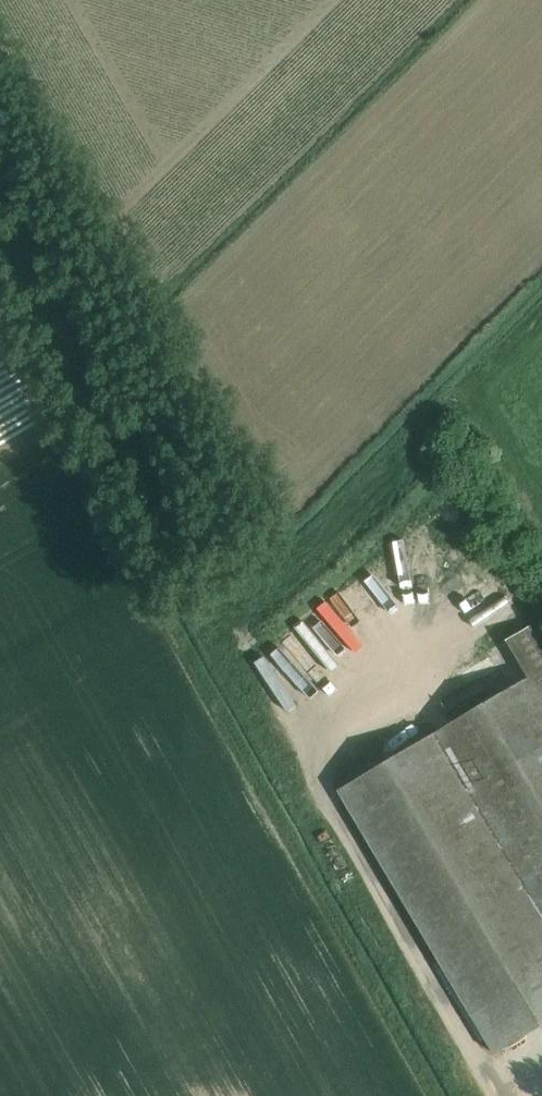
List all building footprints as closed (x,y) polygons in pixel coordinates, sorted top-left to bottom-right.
[(452,565),(465,594),(502,578),(490,549),(452,565)] [(537,624),(512,639),(533,677),(339,787),(471,1014),(494,1056),(541,1029),(541,633),(537,624)]
